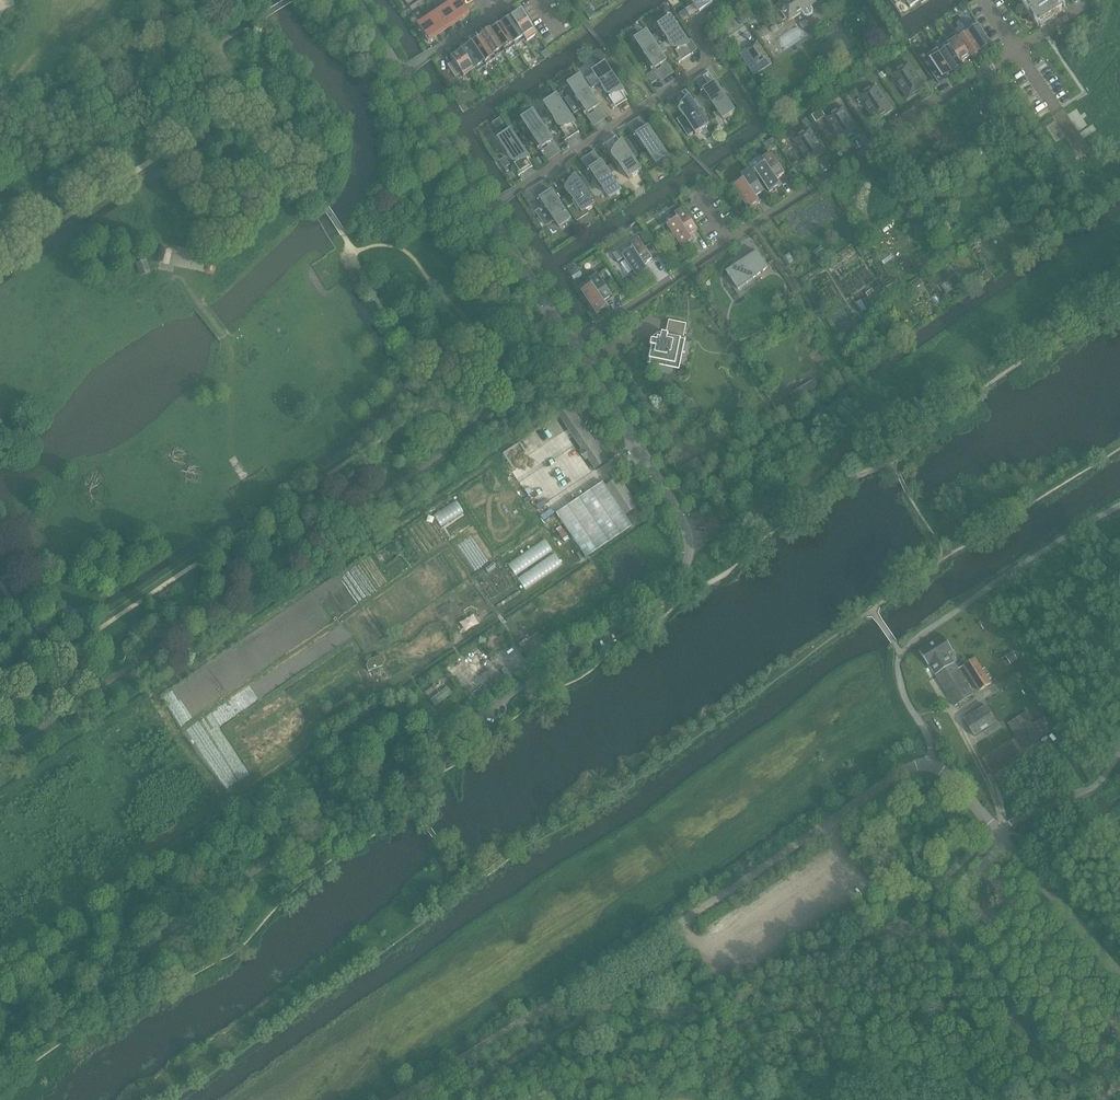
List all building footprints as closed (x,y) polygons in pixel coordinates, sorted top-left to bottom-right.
[(458,0),(452,0),(446,3),(459,21),(468,15),(458,0)] [(711,0),(691,0),(692,1),(700,12),(713,3),(711,0)] [(780,2),(777,4),(789,22),(803,12),(805,15),(809,16),(812,13),(813,9),(811,6),(817,3),(815,0),(778,0),(780,2)] [(1059,0),(1025,0),(1032,11),(1030,12),(1039,27),(1042,25),(1065,10),(1059,0)] [(412,12),(419,7),(417,3),(409,8),(412,12)] [(459,21),(446,3),(437,10),(449,28),(459,21)] [(449,28),(437,10),(427,16),(439,34),(449,28)] [(539,38),(521,12),(511,19),(526,42),(534,36),(537,40),(539,38)] [(439,34),(427,16),(416,24),(428,42),(439,34)] [(526,42),(511,19),(510,17),(500,24),(515,47),(523,41),(525,45),(527,44),(526,42)] [(672,17),(658,26),(668,40),(671,39),(678,49),(680,48),(687,58),(692,54),(693,54),(698,50),(691,40),(689,42),(672,17)] [(992,45),(977,22),(968,28),(966,24),(964,26),(967,29),(982,52),(992,45)] [(515,47),(500,24),(490,30),(505,53),(513,48),(516,51),(517,50),(515,47)] [(505,53),(490,30),(489,29),(479,35),(480,37),(494,58),(502,53),(505,56),(506,55),(505,53)] [(982,52),(967,29),(958,34),(956,31),(954,32),(956,34),(971,57),(972,58),(982,52)] [(675,73),(648,32),(647,33),(637,40),(637,41),(655,68),(655,69),(661,65),(667,75),(673,71),(674,73),(675,73)] [(971,57),(956,34),(948,39),(945,36),(944,37),(948,44),(961,63),(971,57)] [(498,63),(494,58),(480,37),(470,43),(486,66),(494,61),(496,64),(498,63)] [(772,64),(757,42),(739,54),(754,76),(772,64)] [(486,66),(470,43),(460,50),(476,73),(484,68),(486,71),(488,70),(486,66)] [(963,67),(961,63),(948,44),(940,49),(938,46),(936,47),(953,73),(963,67)] [(953,73),(936,47),(934,48),(936,51),(928,57),(943,80),(953,73)] [(476,73),(460,50),(450,57),(453,61),(447,65),(455,77),(461,73),(463,77),(472,71),(474,74),(476,73)] [(623,88),(606,63),(593,72),(603,87),(605,85),(612,95),(615,94),(621,104),(627,100),(621,90),(623,88)] [(927,92),(910,67),(894,78),(910,103),(927,92)] [(452,79),(447,70),(441,74),(447,82),(452,79)] [(735,112),(708,71),(709,73),(703,77),(710,87),(705,91),(706,91),(723,118),(724,119),(734,112),(735,113),(735,112)] [(576,94),(567,101),(575,113),(574,113),(574,114),(585,107),(588,112),(588,113),(594,110),(600,120),(606,116),(607,118),(608,118),(581,77),(580,77),(580,78),(570,85),(570,86),(570,85),(576,94)] [(686,89),(673,98),(680,108),(682,107),(687,116),(678,122),(688,137),(695,132),(696,135),(710,126),(693,101),(686,89)] [(894,114),(878,89),(861,100),(877,124),(894,114)] [(575,120),(558,95),(544,104),(554,119),(557,117),(564,127),(566,126),(573,136),(579,132),(573,122),(575,120)] [(1000,105),(992,96),(984,102),(992,112),(1000,105)] [(859,131),(843,107),(826,118),(843,142),(859,131)] [(821,110),(812,116),(816,123),(825,117),(821,110)] [(561,152),(534,111),(534,112),(523,120),(524,120),(542,147),(542,148),(547,144),(554,155),(560,151),(561,153),(561,152)] [(668,157),(641,116),(642,118),(636,122),(643,132),(638,135),(638,136),(639,136),(656,163),(657,164),(667,157),(668,157)] [(500,118),(493,123),(497,128),(504,123),(500,118)] [(826,153),(810,129),(793,139),(810,164),(826,153)] [(511,130),(498,139),(508,153),(511,152),(517,162),(520,160),(527,171),(532,167),(533,167),(532,165),(526,157),(529,155),(512,130),(511,130)] [(643,170),(626,145),(624,147),(617,137),(611,141),(618,151),(615,153),(622,163),(620,165),(629,179),(643,170)] [(773,138),(763,144),(767,149),(776,142),(773,138)] [(1012,146),(1008,141),(1002,145),(1006,150),(1012,146)] [(622,191),(595,150),(594,151),(596,153),(590,156),(597,167),(591,170),(592,171),(592,170),(610,197),(610,198),(621,191),(621,192),(622,191)] [(1009,162),(1002,151),(990,158),(993,162),(1000,157),(1005,165),(1009,162)] [(786,175),(771,153),(763,158),(766,163),(755,170),(770,192),(781,185),(778,180),(786,175)] [(539,157),(535,160),(540,168),(544,165),(539,157)] [(724,164),(718,169),(722,174),(728,170),(724,164)] [(765,192),(750,170),(742,175),(745,179),(733,187),(748,209),(760,202),(756,197),(765,192)] [(565,175),(560,179),(566,189),(569,187),(573,194),(570,196),(562,201),(576,221),(589,213),(587,211),(597,205),(580,180),(577,181),(572,173),(571,171),(565,175)] [(543,207),(535,212),(546,227),(556,220),(560,227),(571,220),(572,221),(572,220),(553,192),(545,180),(546,182),(540,186),(547,196),(541,199),(542,200),(546,205),(543,207)] [(698,230),(684,208),(676,214),(678,218),(667,226),(682,248),(693,241),(690,236),(698,230)] [(864,237),(861,231),(855,235),(859,241),(864,237)] [(654,261),(639,238),(631,244),(634,248),(631,250),(627,244),(613,254),(617,261),(623,256),(638,278),(649,271),(646,266),(654,261)] [(168,265),(171,251),(162,249),(158,263),(168,265)] [(738,288),(768,268),(758,252),(727,272),(738,288)] [(797,263),(790,253),(784,257),(790,268),(797,263)] [(889,254),(880,260),(885,265),(893,259),(889,254)] [(146,261),(137,264),(141,274),(149,271),(146,261)] [(576,266),(569,271),(575,279),(582,274),(576,266)] [(613,296),(598,274),(590,280),(593,284),(582,291),(597,314),(608,307),(605,302),(613,296)] [(922,284),(919,279),(914,283),(917,288),(922,284)] [(872,290),(866,294),(869,298),(875,294),(872,290)] [(867,310),(862,300),(856,304),(861,313),(867,310)] [(679,362),(684,340),(686,340),(686,338),(684,338),(687,324),(669,321),(666,334),(663,333),(662,339),(659,341),(653,340),(648,363),(650,364),(651,361),(673,366),(679,362)] [(798,406),(822,391),(815,380),(791,395),(798,406)] [(594,443),(570,408),(559,416),(582,450),(580,452),(585,459),(587,458),(595,469),(607,461),(599,450),(594,442),(594,443)] [(704,469),(697,458),(682,467),(689,479),(704,469)] [(618,478),(606,486),(625,514),(637,506),(618,478)] [(603,482),(556,514),(585,558),(632,526),(603,482)] [(456,501),(434,515),(441,527),(464,513),(456,501)] [(544,540),(508,564),(525,590),(562,566),(544,540)] [(538,633),(519,645),(533,665),(551,652),(538,633)] [(944,636),(919,651),(929,666),(930,666),(955,706),(975,694),(949,654),(953,651),(944,636)] [(382,655),(379,650),(362,658),(367,667),(374,664),(380,675),(385,677),(388,669),(400,672),(406,669),(403,663),(413,658),(413,651),(398,649),(397,654),(390,658),(382,655)] [(1011,665),(1018,660),(1013,651),(1006,656),(1011,665)] [(975,658),(963,666),(979,691),(991,683),(975,658)] [(435,706),(451,694),(446,688),(430,700),(435,706)] [(986,706),(964,720),(975,736),(997,722),(986,706)] [(1040,719),(1032,724),(1026,714),(1009,724),(1023,748),(1048,732),(1040,719)]
